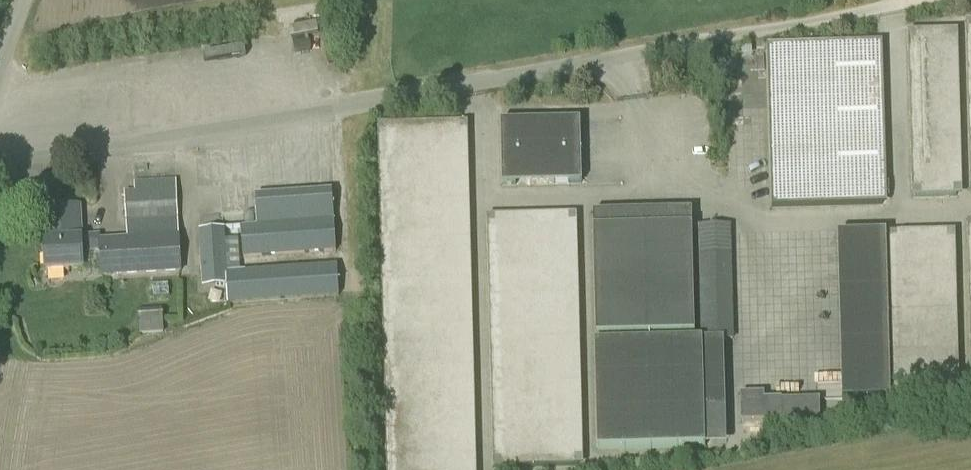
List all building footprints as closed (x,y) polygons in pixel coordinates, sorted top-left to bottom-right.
[(911,198),(955,197),(952,31),(908,32),(911,198)] [(859,43),(768,46),(771,207),(864,205),(859,43)] [(501,182),(581,181),(580,118),(500,119),(501,182)] [(460,120),(377,121),(382,469),(466,469),(460,120)] [(182,274),(179,236),(176,180),(134,183),(135,192),(124,192),(127,239),(100,240),(99,236),(82,237),(80,207),(42,209),(43,238),(44,238),(46,272),(83,270),(82,252),(99,251),(100,278),(182,274)] [(241,226),(243,259),(336,252),(331,191),(255,197),(257,225),(241,226)] [(489,465),(573,464),(569,212),(485,214),(489,465)] [(594,335),(693,333),(690,225),(592,228),(594,335)] [(700,339),(730,339),(728,226),(698,226),(700,339)] [(339,297),(337,266),(227,273),(224,228),(200,230),(204,288),(227,286),(228,305),(339,297)] [(847,399),(952,396),(948,231),(843,234),(847,399)] [(164,334),(163,320),(139,321),(139,335),(164,334)] [(594,448),(700,446),(699,339),(592,341),(594,448)] [(762,399),(762,393),(738,393),(738,421),(779,421),(820,420),(820,400),(779,401),(779,399),(762,399)]
